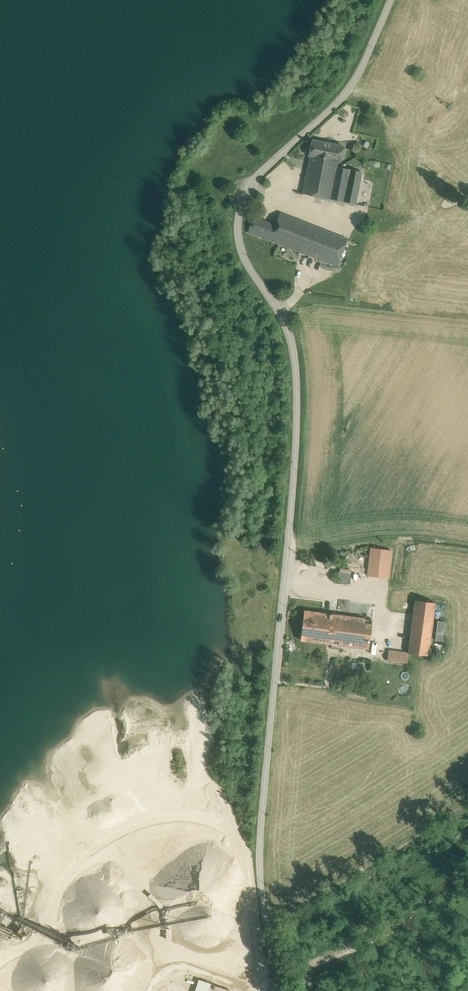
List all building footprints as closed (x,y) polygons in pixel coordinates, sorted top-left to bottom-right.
[(343,146),(312,140),(309,156),(310,156),(338,161),(340,162),(343,146)] [(370,151),(357,149),(355,157),(368,160),(370,151)] [(338,161),(310,156),(303,193),(330,199),(355,204),(362,172),(337,167),(338,161)] [(345,239),(280,214),(275,225),(269,240),(335,265),(345,239)] [(275,225),(254,217),(248,232),(269,240),(275,225)] [(392,550),(371,548),(368,576),(388,579),(392,550)] [(351,573),(340,571),(338,582),(350,584),(351,573)] [(435,603),(415,600),(408,652),(408,653),(428,655),(435,603)] [(335,615),(304,611),(300,640),(331,644),(335,615)] [(372,620),(344,616),(343,616),(335,615),(331,644),(332,643),(368,648),(372,620)] [(435,619),(431,639),(439,640),(442,620),(435,619)] [(408,652),(388,650),(387,660),(407,662),(408,653),(408,652)] [(8,920),(10,916),(12,911),(0,906),(0,916),(8,920)] [(200,980),(196,990),(209,990),(211,983),(200,980)]
